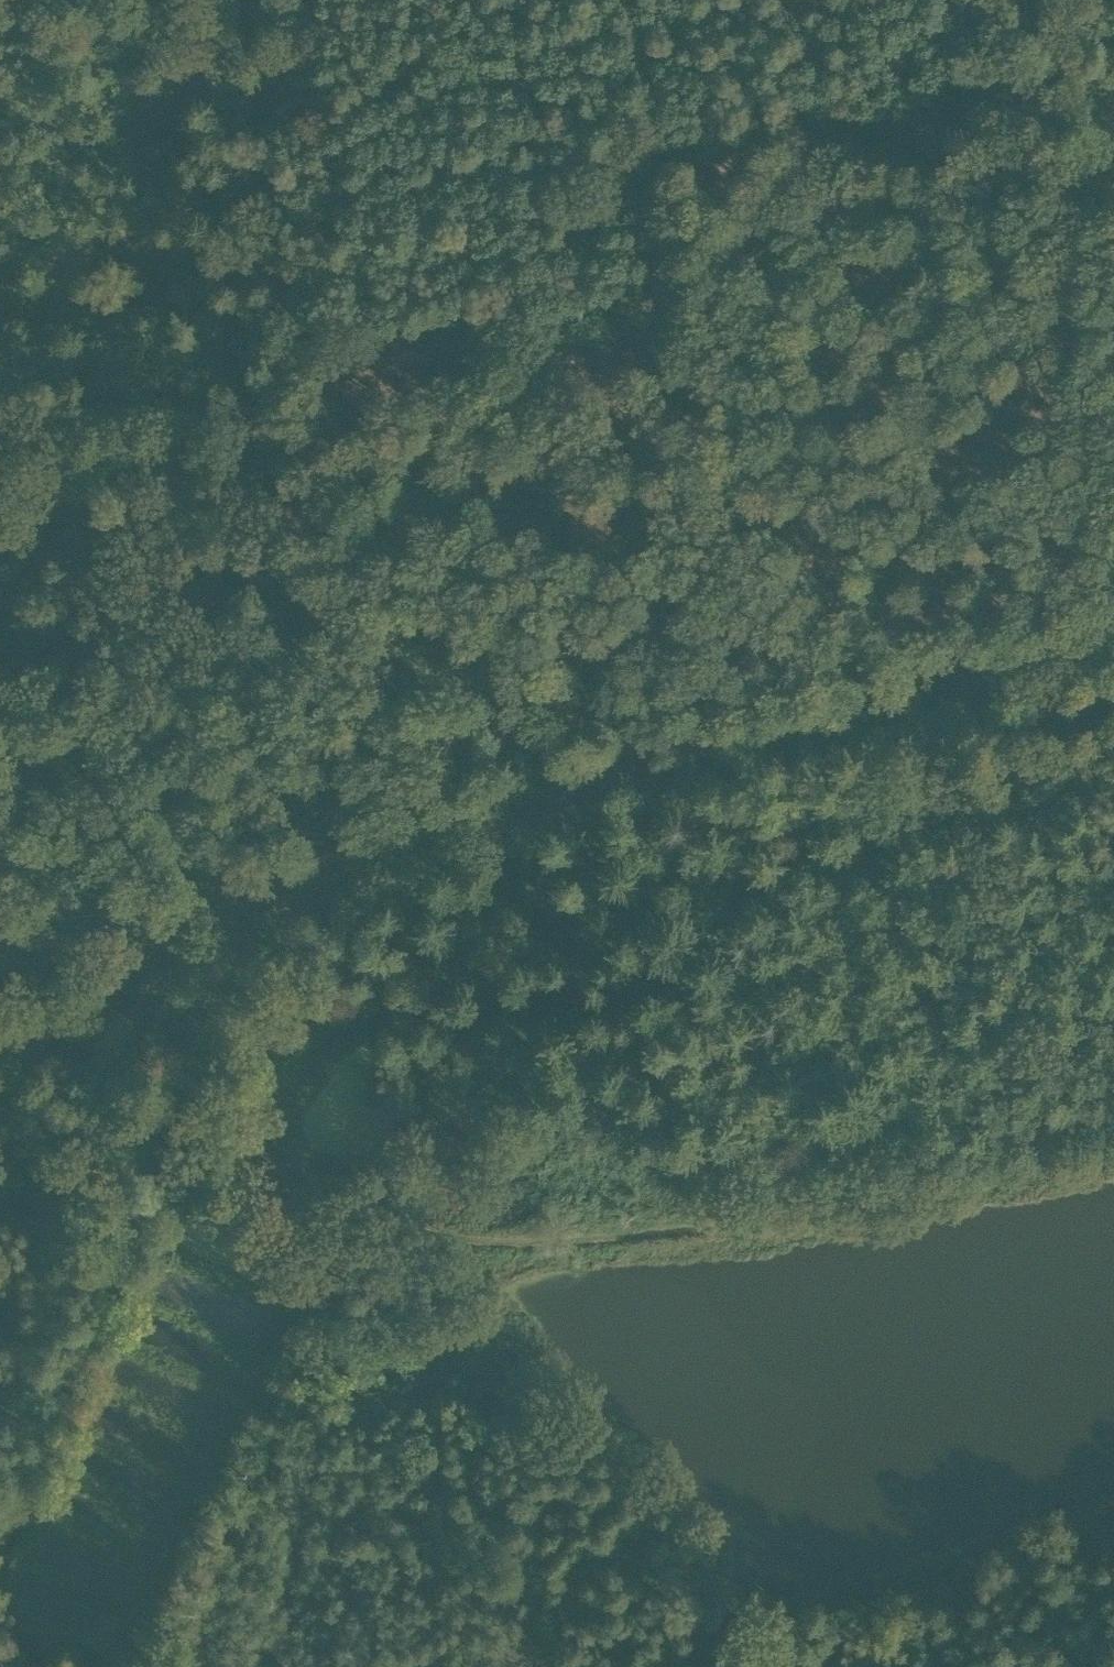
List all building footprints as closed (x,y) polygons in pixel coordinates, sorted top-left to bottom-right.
[(4,1065),(20,1064),(20,1053),(4,1054),(4,1065)]
